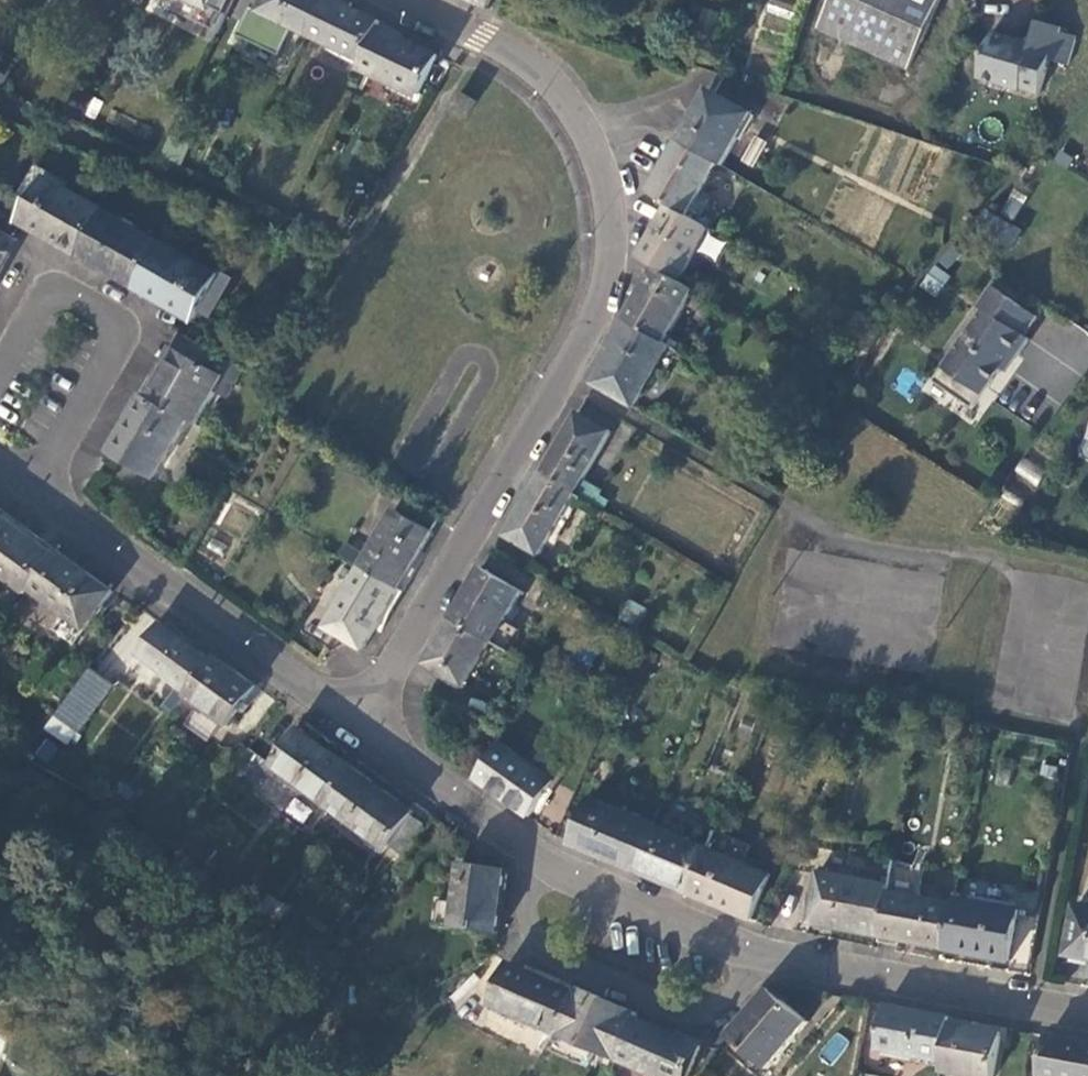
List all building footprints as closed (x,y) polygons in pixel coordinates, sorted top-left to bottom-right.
[(216,13),(222,0),(189,0),(216,13)] [(261,12),(309,36),(327,0),(266,0),(261,12)] [(309,36),(365,62),(383,27),(385,24),(336,0),(327,0),(309,36)] [(489,9),(493,0),(471,0),(489,9)] [(942,0),(831,0),(819,28),(911,69),(942,0)] [(1033,46),(992,33),(978,79),(1022,91),(1023,88),(1042,94),(1051,62),(1068,67),(1078,38),(1062,34),(1064,29),(1039,22),(1033,46)] [(383,27),(365,62),(362,70),(396,87),(398,84),(422,96),(433,76),(444,81),(456,63),(383,27)] [(709,89),(679,142),(717,164),(722,167),(751,114),(709,89)] [(478,103),(461,93),(451,110),(468,119),(478,103)] [(743,161),(756,168),(770,143),(757,137),(743,161)] [(665,203),(670,206),(688,216),(717,164),(679,142),(674,138),(644,190),(665,203)] [(78,255),(104,211),(47,178),(21,223),(78,255)] [(1012,218),(1026,196),(1013,188),(999,211),(1012,218)] [(639,259),(655,268),(679,282),(709,230),(688,216),(670,206),(639,259)] [(162,244),(104,211),(78,255),(136,289),(162,244)] [(988,212),(978,232),(1009,248),(1020,229),(988,212)] [(0,231),(0,274),(9,258),(7,255),(16,240),(0,231)] [(221,278),(162,244),(136,289),(196,323),(199,316),(208,301),(221,278)] [(937,297),(950,273),(931,263),(919,287),(937,297)] [(655,268),(626,320),(664,343),(695,291),(679,282),(655,268)] [(225,272),(221,278),(208,301),(221,310),(238,279),(225,272)] [(905,297),(912,287),(903,280),(896,290),(905,297)] [(1037,321),(993,289),(979,308),(983,312),(941,374),(943,384),(971,403),(980,402),(1011,358),(1016,362),(1029,344),(1024,340),(1037,321)] [(208,301),(199,316),(213,324),(221,310),(208,301)] [(596,386),(636,409),(659,370),(671,350),(672,347),(664,343),(626,320),(598,370),(602,374),(596,386)] [(863,357),(881,328),(871,322),(854,353),(863,357)] [(228,402),(246,370),(181,334),(146,395),(187,420),(197,426),(216,394),(228,402)] [(671,350),(659,370),(669,375),(679,356),(671,350)] [(187,420),(146,395),(112,452),(154,477),(187,420)] [(543,476),(576,495),(611,433),(579,415),(543,476)] [(1020,458),(1014,474),(1037,483),(1044,468),(1020,458)] [(540,557),(576,495),(543,476),(508,537),(540,557)] [(405,592),(427,555),(422,552),(433,534),(394,511),(362,566),(405,592)] [(0,515),(0,574),(10,582),(20,588),(28,594),(31,589),(59,551),(21,523),(18,527),(0,515)] [(114,592),(59,551),(31,589),(87,630),(114,592)] [(379,636),(405,592),(362,566),(325,629),(364,652),(374,634),(379,636)] [(453,618),(491,641),(494,643),(522,593),(482,568),(453,618)] [(10,582),(0,574),(0,585),(5,589),(10,582)] [(14,612),(28,594),(20,588),(6,607),(14,612)] [(642,615),(627,607),(621,618),(635,626),(642,615)] [(453,618),(424,669),(454,686),(457,682),(464,686),(491,641),(453,618)] [(185,696),(211,661),(162,624),(140,655),(178,684),(162,707),(172,715),(185,696)] [(258,688),(215,656),(211,661),(185,696),(228,727),(258,688)] [(114,686),(92,670),(57,714),(79,732),(114,686)] [(79,732),(57,714),(53,721),(74,738),(79,732)] [(987,729),(964,725),(963,736),(985,740),(987,729)] [(330,809),(357,770),(302,730),(275,768),(330,809)] [(39,738),(27,753),(38,761),(48,746),(39,738)] [(478,778),(531,817),(556,781),(503,743),(478,778)] [(415,812),(357,770),(330,809),(387,851),(389,848),(414,813),(415,812)] [(120,785),(110,799),(124,810),(134,797),(120,785)] [(302,822),(314,803),(295,791),(283,809),(302,822)] [(635,871),(654,826),(592,800),(572,844),(635,871)] [(428,825),(414,813),(389,848),(403,860),(428,825)] [(709,850),(654,826),(635,871),(691,894),(709,850)] [(195,843),(203,833),(194,828),(187,837),(195,843)] [(772,876),(709,850),(691,894),(754,920),(772,876)] [(925,868),(895,862),(891,887),(881,937),(947,949),(955,904),(919,897),(925,868)] [(501,934),(510,873),(461,865),(452,928),(501,934)] [(881,937),(891,887),(821,874),(812,924),(881,937)] [(955,898),(955,904),(947,949),(1011,960),(1020,909),(955,898)] [(1087,960),(1087,910),(1078,908),(1068,956),(1087,960)] [(578,989),(533,969),(531,973),(511,965),(493,1007),(558,1033),(578,989)] [(578,989),(558,1033),(551,1043),(561,1047),(566,1037),(618,1060),(636,1019),(638,1014),(578,989)] [(769,989),(730,1036),(768,1068),(807,1022),(769,989)] [(951,1021),(887,1007),(879,1051),(943,1063),(950,1024),(951,1021)] [(636,1019),(618,1060),(656,1075),(689,1075),(702,1046),(636,1019)] [(943,1063),(941,1073),(959,1075),(995,1075),(1003,1035),(950,1024),(943,1063)] [(1048,1036),(1041,1075),(1087,1075),(1087,1042),(1048,1036)] [(355,1058),(354,1070),(366,1070),(367,1058),(355,1058)]
